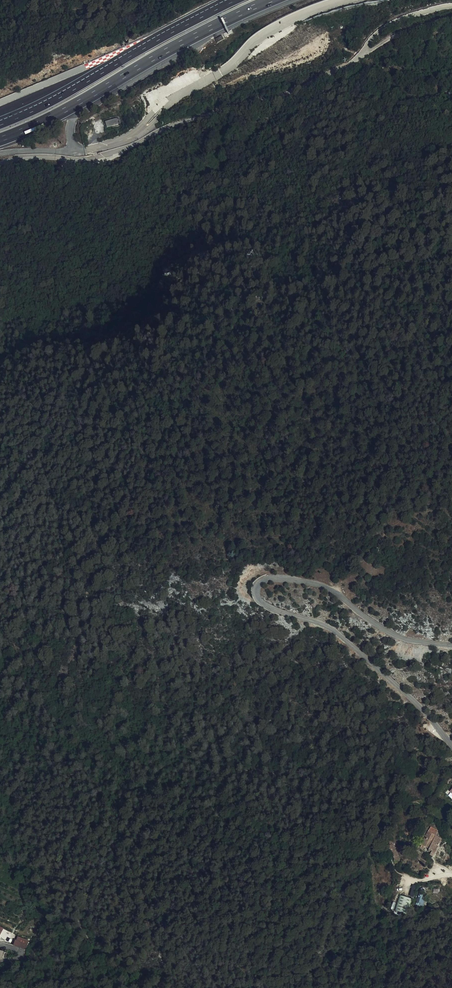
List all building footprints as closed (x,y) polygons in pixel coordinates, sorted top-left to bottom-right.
[(107,127),(120,124),(120,121),(118,122),(118,120),(119,120),(118,117),(105,121),(107,127)] [(437,834),(429,830),(427,834),(419,851),(421,853),(423,849),(428,851),(428,852),(428,853),(429,854),(430,854),(431,854),(429,857),(433,859),(441,842),(434,838),(437,834)] [(391,845),(388,846),(389,848),(389,849),(386,850),(383,851),(385,859),(391,857),(394,866),(399,864),(394,848),(392,848),(391,845)] [(422,899),(423,894),(419,893),(416,904),(424,906),(425,899),(422,899)] [(413,903),(400,899),(395,914),(408,918),(413,903)]
